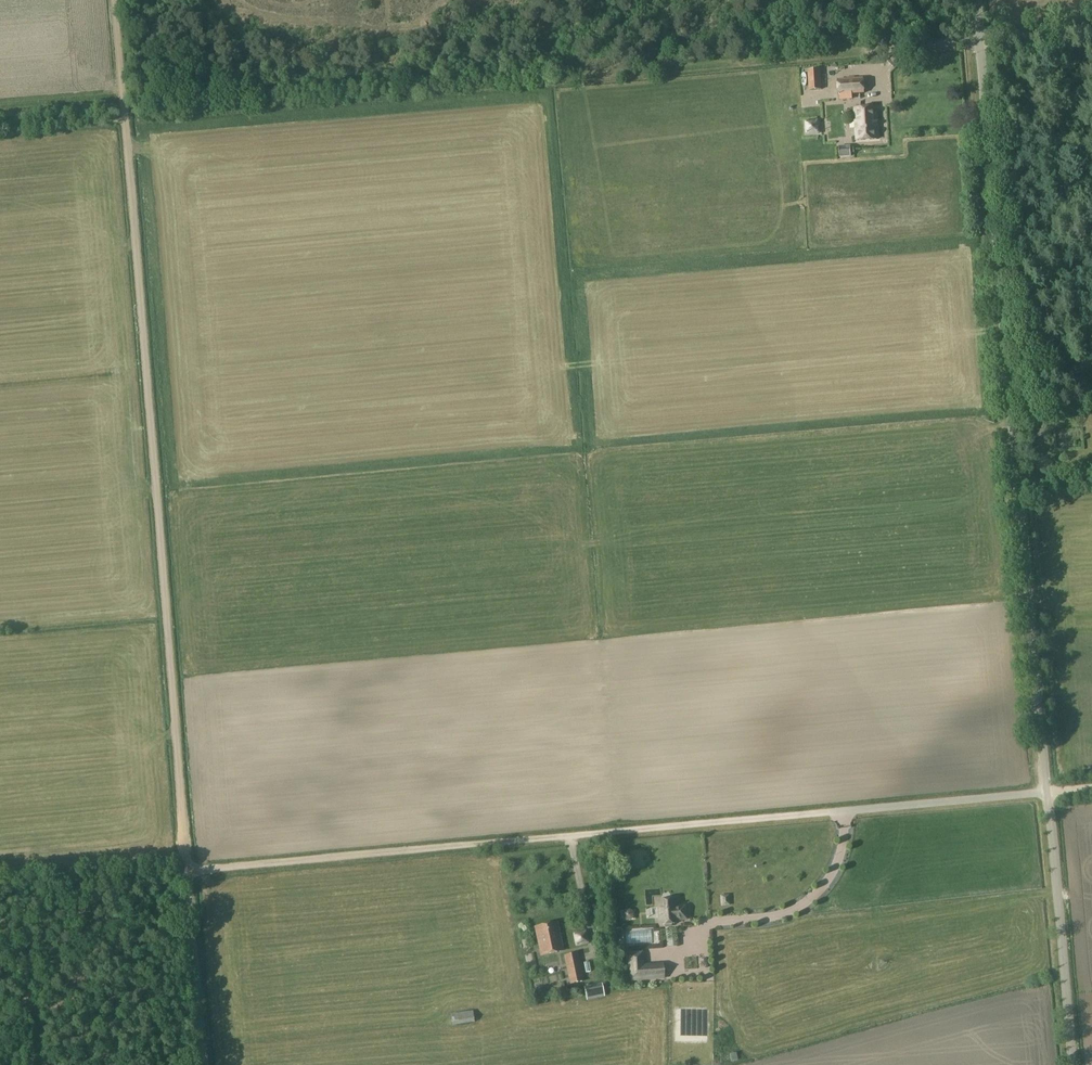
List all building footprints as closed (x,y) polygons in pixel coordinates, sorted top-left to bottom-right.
[(819,69),(807,70),(808,89),(820,88),(819,69)] [(865,98),(864,78),(838,79),(839,95),(852,94),(852,99),(865,98)] [(878,140),(875,107),(854,109),(856,141),(878,140)] [(805,120),(805,132),(818,132),(819,120),(805,120)] [(850,156),(850,146),(839,146),(839,157),(850,156)] [(730,906),(729,894),(720,895),(721,907),(730,906)] [(656,900),(658,924),(676,923),(676,919),(686,919),(685,904),(675,905),(675,898),(656,900)] [(562,949),(556,922),(534,926),(540,954),(562,949)] [(569,931),(572,945),(587,943),(584,928),(569,931)] [(615,928),(607,929),(607,932),(609,946),(608,947),(608,951),(616,950),(615,928)] [(565,953),(571,982),(585,979),(578,950),(565,953)] [(642,950),(627,951),(629,980),(662,978),(661,962),(642,964),(642,950)] [(602,983),(584,987),(587,1000),(605,997),(602,983)] [(473,1011),(452,1014),(453,1025),(475,1022),(473,1011)]
